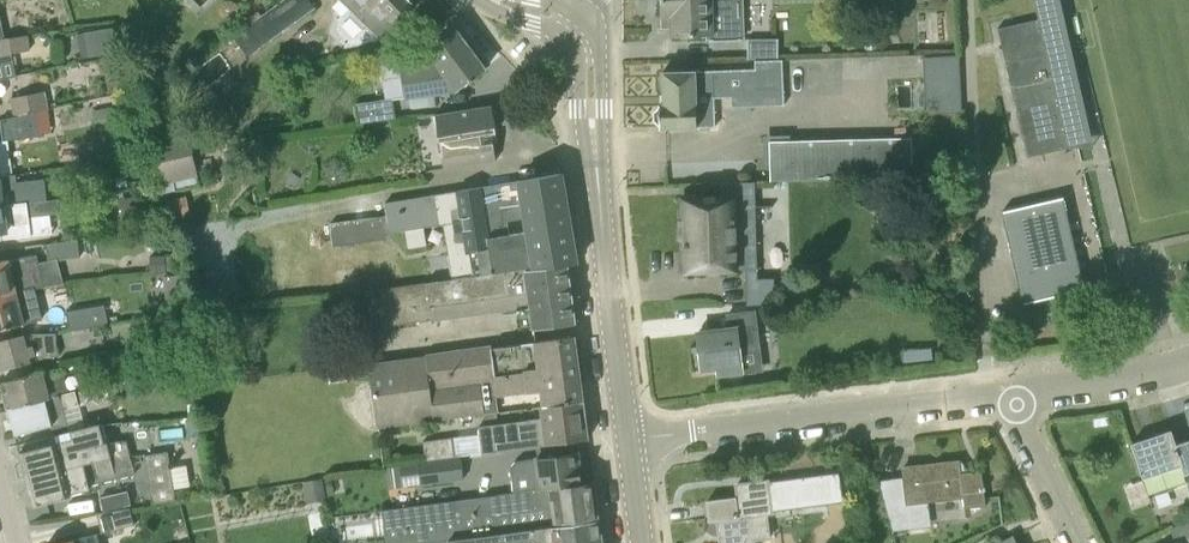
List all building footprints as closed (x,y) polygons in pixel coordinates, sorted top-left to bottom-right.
[(313,7),(308,0),(285,0),(236,36),(249,54),(313,7)] [(411,2),(409,0),(338,0),(332,6),(342,16),(351,8),(350,17),(341,27),(353,37),(363,29),(371,29),(383,41),(400,25),(394,18),(411,2)] [(661,16),(670,16),(671,36),(708,35),(708,38),(746,37),(745,0),(660,0),(661,16)] [(1027,157),(1070,147),(1041,19),(997,29),(1006,64),(1012,93),(1027,157)] [(96,28),(100,53),(124,49),(119,24),(96,28)] [(405,97),(455,91),(486,68),(458,30),(427,53),(399,56),(405,97)] [(29,51),(28,35),(0,39),(0,55),(29,51)] [(748,57),(779,57),(779,38),(748,38),(748,57)] [(926,114),(962,112),(960,55),(923,56),(926,114)] [(696,71),(696,70),(662,71),(663,104),(659,104),(659,106),(654,112),(654,120),(660,126),(660,128),(696,127),(696,126),(714,126),(714,98),(783,95),(782,61),(756,61),(756,70),(713,71),(696,71)] [(843,62),(788,61),(787,94),(843,95),(843,62)] [(107,83),(109,92),(123,89),(121,80),(107,83)] [(10,98),(14,116),(36,111),(48,109),(44,91),(10,98)] [(359,123),(396,118),(393,98),(356,103),(359,123)] [(445,168),(496,160),(491,132),(496,131),(492,105),(436,114),(445,168)] [(96,131),(118,127),(113,106),(92,111),(96,131)] [(1,119),(3,139),(7,138),(7,140),(40,136),(36,111),(14,116),(1,119)] [(157,185),(198,177),(188,133),(148,142),(157,185)] [(11,174),(7,140),(7,138),(3,139),(0,139),(0,177),(11,174)] [(769,182),(912,177),(912,138),(769,141),(769,182)] [(266,141),(255,155),(265,162),(275,148),(266,141)] [(17,182),(16,173),(11,174),(0,177),(0,205),(3,205),(32,201),(33,201),(47,199),(45,179),(17,182)] [(562,173),(512,181),(519,219),(521,233),(523,240),(572,231),(562,173)] [(126,174),(115,175),(117,188),(127,187),(126,174)] [(527,266),(527,269),(568,264),(569,264),(578,263),(572,231),(523,240),(521,233),(511,235),(508,221),(519,219),(512,181),(460,190),(464,220),(470,256),(447,259),(449,278),(473,274),(525,266),(527,266)] [(721,197),(683,198),(685,271),(689,278),(693,278),(697,271),(756,269),(754,182),(721,183),(721,197)] [(425,226),(464,220),(460,190),(386,202),(391,232),(406,230),(409,247),(428,244),(425,226)] [(192,215),(187,192),(167,196),(172,220),(192,215)] [(155,195),(118,198),(121,221),(158,217),(155,195)] [(1079,289),(1058,199),(1063,198),(1063,197),(1003,210),(1024,303),(1084,289),(1084,288),(1079,289)] [(32,201),(34,217),(60,213),(58,198),(47,199),(33,201),(32,201)] [(48,261),(80,257),(78,239),(46,244),(48,261)] [(32,288),(25,256),(8,260),(8,259),(0,261),(0,296),(32,288)] [(164,272),(164,256),(151,256),(151,272),(164,272)] [(576,323),(568,264),(527,269),(527,266),(525,266),(531,304),(532,308),(516,310),(519,331),(535,328),(576,323)] [(433,316),(434,320),(531,304),(525,266),(473,274),(449,278),(427,281),(428,283),(433,316)] [(746,305),(774,304),(774,278),(746,279),(746,305)] [(434,320),(433,316),(428,283),(365,292),(370,329),(434,320)] [(32,288),(0,296),(0,330),(24,324),(24,323),(43,319),(35,287),(32,288)] [(70,331),(109,324),(105,305),(67,311),(70,331)] [(1147,308),(1150,319),(1157,317),(1157,316),(1153,306),(1147,308)] [(1136,311),(1129,314),(1132,325),(1139,323),(1136,311)] [(759,348),(756,327),(754,312),(728,315),(730,328),(697,333),(702,369),(718,367),(719,374),(742,371),(739,350),(759,348)] [(59,355),(57,346),(56,333),(24,334),(0,340),(0,371),(59,355)] [(543,405),(583,400),(575,335),(493,346),(493,343),(426,352),(426,355),(427,355),(431,386),(467,382),(469,398),(483,396),(496,395),(541,390),(543,405)] [(904,362),(933,359),(931,348),(903,351),(904,362)] [(496,395),(483,396),(469,398),(467,382),(431,386),(427,355),(426,355),(370,363),(378,427),(484,413),(485,418),(498,417),(497,411),(498,410),(496,395)] [(1,383),(8,407),(69,392),(63,370),(43,376),(42,371),(1,383)] [(343,370),(327,372),(328,383),(345,380),(343,370)] [(188,405),(198,404),(197,384),(183,385),(184,405),(188,405)] [(76,390),(69,392),(8,407),(15,435),(51,425),(51,420),(53,430),(68,426),(64,409),(80,405),(76,390)] [(583,400),(543,405),(545,417),(538,417),(539,425),(529,427),(528,419),(499,423),(500,430),(479,433),(482,453),(588,439),(583,400)] [(199,416),(198,404),(188,405),(188,416),(199,416)] [(186,418),(189,437),(208,434),(205,415),(186,418)] [(26,478),(111,456),(131,454),(127,439),(108,441),(103,421),(89,425),(55,434),(57,442),(20,452),(26,478)] [(1171,430),(1132,444),(1150,496),(1188,482),(1186,474),(1188,472),(1188,440),(1176,444),(1171,430)] [(427,461),(455,457),(452,436),(424,440),(427,461)] [(147,472),(170,468),(168,452),(144,456),(147,472)] [(549,487),(582,483),(578,452),(517,460),(510,468),(513,492),(541,489),(549,487)] [(131,454),(111,456),(26,478),(34,505),(91,490),(88,480),(116,473),(135,468),(131,454)] [(455,457),(427,461),(418,461),(421,486),(465,480),(461,457),(455,457)] [(960,473),(959,461),(903,467),(905,478),(878,482),(892,532),(930,526),(928,501),(962,497),(964,508),(986,506),(982,470),(960,473)] [(386,468),(388,487),(403,486),(401,466),(386,468)] [(173,485),(170,468),(147,472),(150,489),(173,485)] [(839,468),(768,478),(773,511),(844,501),(839,468)] [(302,480),(305,503),(326,500),(323,477),(302,480)] [(766,512),(773,511),(768,478),(737,482),(739,496),(707,501),(709,520),(718,519),(721,542),(755,542),(754,538),(769,536),(766,512)] [(549,487),(552,506),(554,526),(587,522),(599,520),(594,482),(582,483),(549,487)] [(173,485),(150,489),(152,505),(175,500),(173,485)] [(541,489),(513,492),(383,509),(387,542),(418,542),(423,542),(448,539),(476,536),(503,533),(532,529),(554,526),(552,506),(549,487),(541,489)] [(102,533),(135,525),(131,508),(97,513),(102,533)] [(533,542),(602,542),(599,520),(587,522),(554,526),(532,529),(533,542)] [(1171,528),(1178,542),(1188,542),(1188,520),(1171,528)] [(532,529),(503,533),(476,536),(448,539),(423,542),(418,542),(533,542),(532,529)] [(97,534),(60,542),(99,542),(97,534)]
